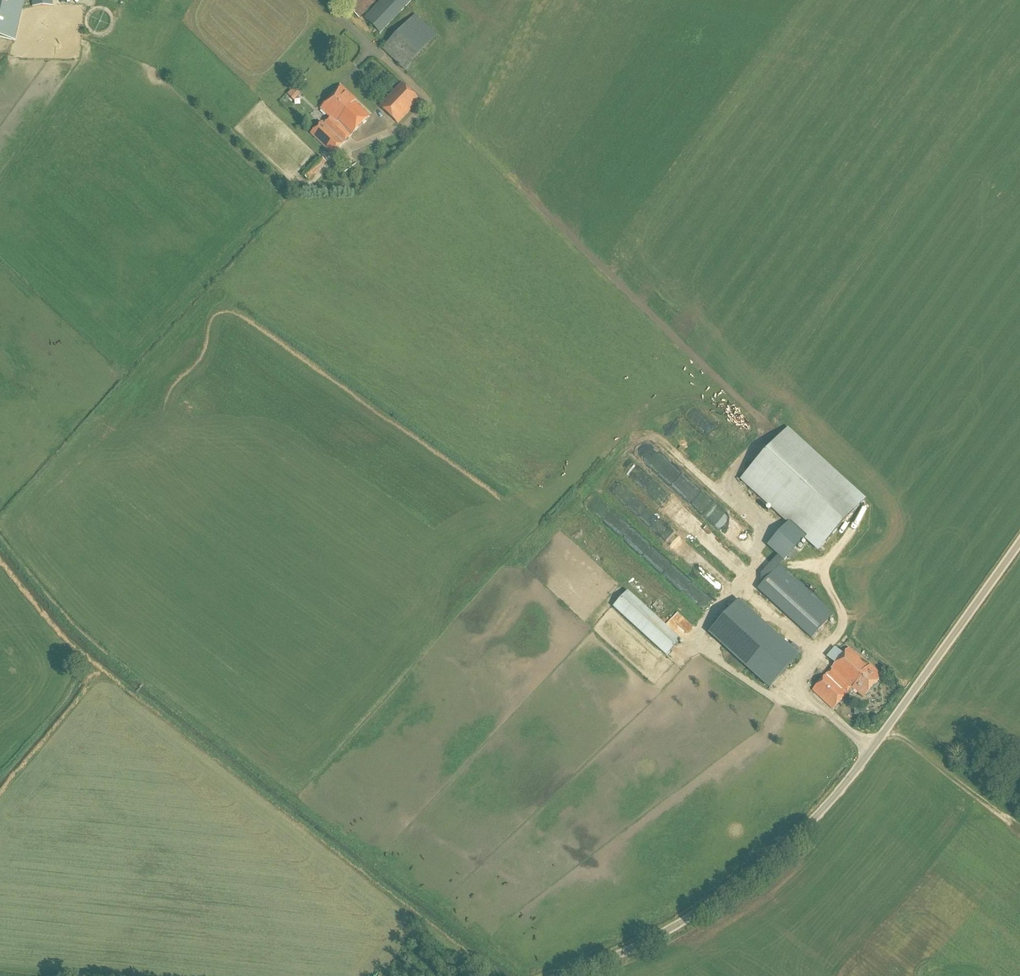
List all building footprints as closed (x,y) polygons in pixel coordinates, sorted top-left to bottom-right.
[(359,19),(377,0),(340,0),(359,19)] [(364,19),(380,34),(412,0),(382,0),(364,19)] [(383,49),(405,70),(423,51),(401,30),(383,49)] [(379,106),(398,124),(420,101),(401,83),(379,106)] [(311,134),(333,155),(370,117),(355,102),(356,101),(342,87),(321,109),(333,121),(327,127),(322,122),(311,134)] [(293,99),(299,93),(294,88),(288,95),(293,99)] [(302,175),(309,181),(327,163),(320,156),(302,175)] [(831,439),(832,439),(841,447),(847,441),(831,426),(825,433),(831,439)] [(787,430),(742,479),(789,522),(767,546),(784,561),(805,537),(819,550),(864,500),(787,430)] [(689,510),(680,521),(689,529),(698,518),(689,510)] [(758,590),(812,639),(834,615),(780,566),(758,590)] [(613,607),(667,656),(681,641),(627,592),(613,607)] [(812,690),(833,710),(847,694),(849,696),(855,690),(863,698),(882,677),(870,665),(869,667),(848,648),(812,690)] [(782,675),(784,666),(773,663),(770,672),(782,675)]
